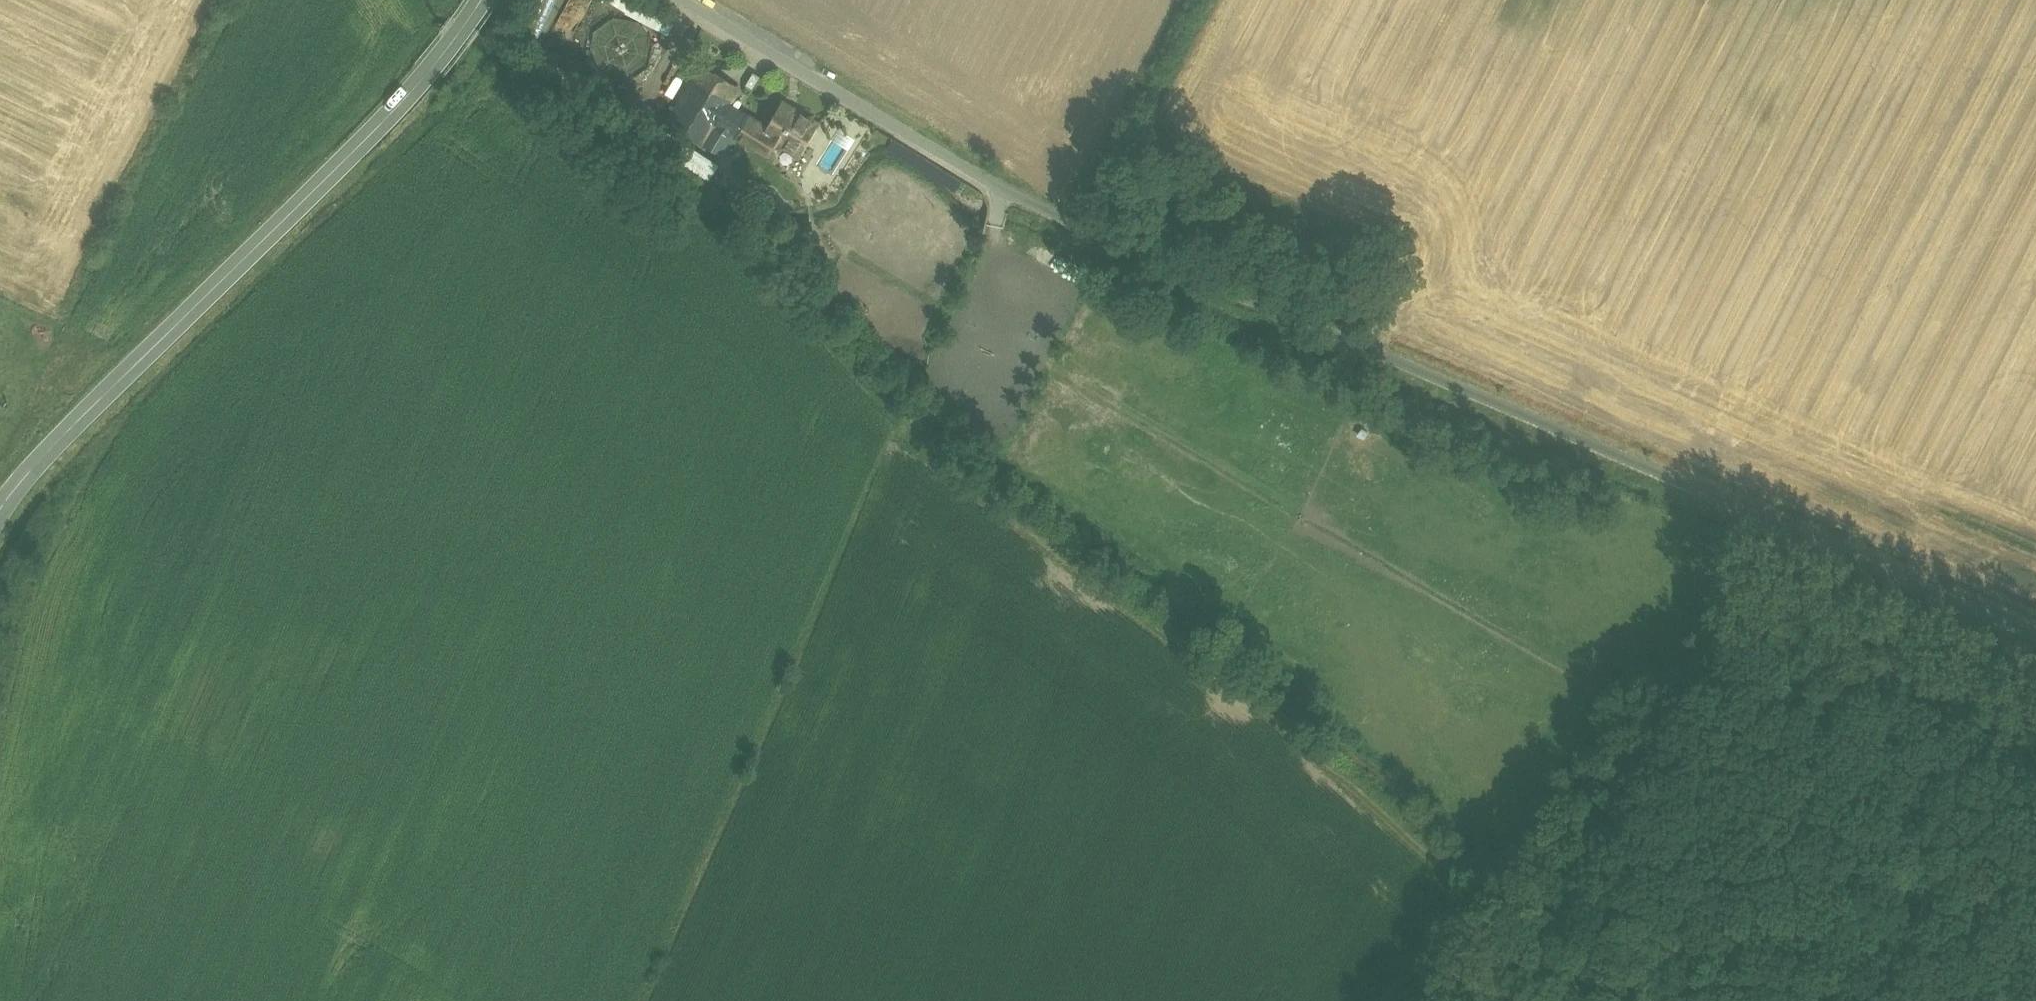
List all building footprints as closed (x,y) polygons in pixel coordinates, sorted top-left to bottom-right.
[(738,88),(703,67),(669,122),(703,144),(708,136),(727,148),(737,133),(746,119),(726,107),(738,88)] [(817,125),(783,104),(766,131),(765,132),(783,143),(800,153),(817,125)] [(645,119),(636,134),(708,179),(717,163),(645,119)] [(766,131),(746,119),(737,133),(775,156),(783,143),(765,132),(766,131)]
